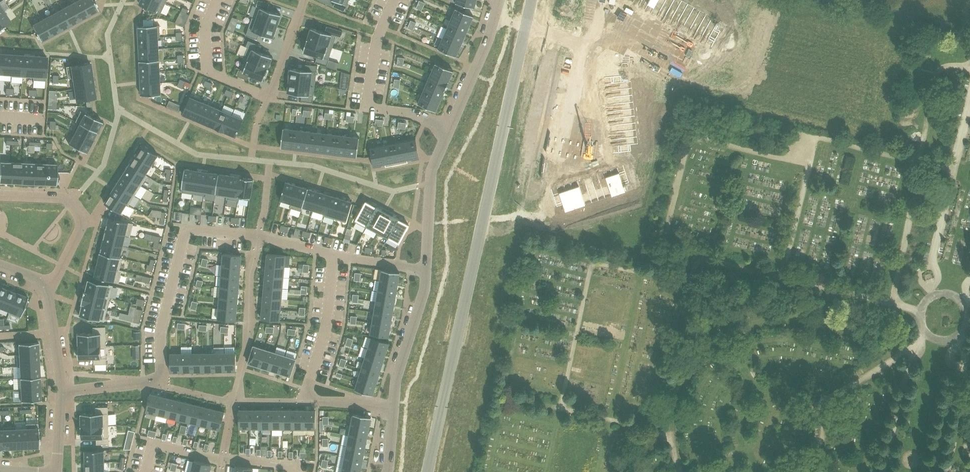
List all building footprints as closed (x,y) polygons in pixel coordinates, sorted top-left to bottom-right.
[(70,4),(79,20),(88,15),(80,0),(78,0),(70,4)] [(88,15),(89,15),(97,10),(98,10),(94,1),(93,0),(80,0),(88,15)] [(139,4),(145,7),(157,12),(162,2),(159,0),(141,0),(139,4)] [(252,17),(252,18),(277,26),(281,15),(267,10),(269,4),(258,0),(256,6),(259,7),(255,17),(255,18),(252,17)] [(336,0),(333,6),(344,11),(349,0),(335,0),(336,0)] [(455,3),(474,8),(476,0),(456,0),(455,3)] [(714,41),(720,31),(715,28),(719,21),(682,0),(640,0),(714,41)] [(70,4),(61,9),(69,25),(79,20),(70,4)] [(455,8),(451,18),(469,26),(473,16),(455,8)] [(61,9),(51,14),(60,30),(69,25),(61,9)] [(0,15),(0,28),(10,21),(4,12),(0,15)] [(51,14),(42,20),(50,35),(51,35),(60,30),(51,14)] [(249,28),(246,35),(257,39),(259,33),(273,38),(277,26),(252,18),(249,28)] [(451,18),(446,28),(464,36),(469,26),(451,18)] [(42,20),(32,25),(36,32),(40,41),(41,40),(50,35),(50,36),(50,35),(42,20)] [(142,26),(137,26),(138,39),(158,38),(157,25),(142,26)] [(311,28),(307,39),(333,48),(336,36),(341,37),(343,31),(327,26),(325,32),(311,28)] [(446,28),(442,38),(460,46),(464,36),(446,28)] [(158,38),(138,39),(138,48),(158,48),(158,38)] [(442,38),(438,49),(456,56),(460,46),(442,38)] [(307,39),(303,53),(317,57),(315,62),(327,65),(333,48),(307,39)] [(248,47),(243,58),(267,69),(272,57),(260,52),(262,46),(248,40),(246,47),(248,47)] [(674,52),(672,41),(643,47),(645,58),(674,52)] [(158,48),(138,48),(139,60),(159,59),(158,48)] [(11,75),(12,55),(0,54),(0,74),(11,75)] [(12,55),(11,75),(23,75),(24,55),(12,55)] [(24,55),(23,75),(33,76),(34,56),(24,55)] [(34,56),(33,76),(46,77),(47,57),(34,56)] [(239,70),(236,75),(247,80),(250,74),(263,80),(268,69),(267,69),(243,58),(243,59),(245,60),(241,70),(239,70)] [(159,59),(139,60),(139,71),(160,70),(159,59)] [(80,63),(70,65),(72,77),(92,74),(90,62),(80,63)] [(435,63),(431,73),(449,81),(453,71),(435,63)] [(291,69),(289,80),(315,84),(317,72),(317,66),(302,64),(301,70),(291,69)] [(160,70),(139,71),(140,83),(160,82),(160,70)] [(431,73),(427,83),(445,91),(449,81),(431,73)] [(92,74),(72,77),(74,89),(94,86),(92,74)] [(623,76),(611,77),(619,152),(631,151),(630,145),(638,144),(631,81),(623,82),(623,76)] [(289,80),(288,93),(302,95),(301,101),(313,103),(315,84),(289,80)] [(160,82),(140,83),(141,96),(151,95),(161,95),(160,82)] [(427,83),(422,93),(440,101),(445,91),(427,83)] [(94,86),(74,89),(75,102),(91,99),(95,99),(94,86)] [(422,93),(418,104),(436,112),(440,101),(422,93)] [(188,94),(180,113),(191,118),(199,99),(188,94)] [(199,99),(191,118),(202,122),(210,104),(199,99)] [(210,104),(202,122),(213,127),(221,109),(210,104)] [(221,109),(213,127),(224,132),(232,113),(221,109)] [(84,112),(78,123),(96,132),(102,121),(94,117),(84,112)] [(232,113),(224,132),(236,137),(244,118),(232,113)] [(78,123),(73,133),(91,142),(96,132),(78,123)] [(283,128),(281,147),(292,149),(295,129),(283,128)] [(295,129),(292,149),(303,150),(305,131),(295,129)] [(305,131),(303,150),(314,151),(316,132),(305,131)] [(316,132),(314,151),(324,153),(327,133),(316,132)] [(73,133),(68,144),(81,150),(86,153),(91,142),(73,133)] [(327,133),(324,153),(335,154),(337,135),(327,133)] [(337,135),(335,154),(346,155),(348,136),(337,135)] [(348,136),(346,155),(357,157),(359,137),(348,136)] [(415,139),(404,141),(408,162),(408,160),(418,158),(415,139)] [(404,141),(393,143),(397,164),(408,162),(404,141)] [(393,143),(382,145),(386,166),(397,164),(393,143)] [(142,144),(135,155),(152,166),(158,155),(142,144)] [(382,145),(371,147),(375,166),(385,164),(386,166),(382,145)] [(553,160),(555,149),(544,147),(542,157),(553,160)] [(135,155),(129,165),(147,176),(148,175),(146,174),(152,166),(135,155)] [(11,182),(11,162),(0,162),(0,182),(11,182)] [(11,162),(11,182),(23,183),(23,163),(11,162)] [(23,163),(23,183),(34,183),(35,163),(23,163)] [(35,163),(34,183),(45,184),(45,163),(35,163)] [(45,163),(45,184),(56,184),(57,174),(58,164),(45,163)] [(129,165),(123,174),(141,185),(147,176),(129,165)] [(185,168),(182,188),(194,190),(197,170),(185,168)] [(197,170),(194,190),(205,192),(208,172),(197,170)] [(625,171),(553,195),(557,207),(563,205),(565,212),(626,192),(623,184),(629,182),(625,171)] [(208,172),(205,192),(216,193),(219,174),(208,172)] [(123,174),(117,183),(135,195),(141,185),(123,174)] [(219,174),(216,193),(227,195),(230,175),(219,174)] [(230,175),(227,195),(238,197),(241,177),(230,175)] [(241,177),(238,197),(240,197),(250,199),(250,198),(253,184),(253,179),(247,178),(241,177)] [(285,181),(280,201),(291,204),(297,185),(285,181)] [(117,183),(111,192),(129,204),(135,195),(117,183)] [(291,204),(290,208),(301,211),(302,207),(308,188),(297,185),(291,204)] [(308,188),(302,207),(313,211),(319,191),(308,188)] [(319,191),(313,211),(324,214),(323,215),(324,215),(325,214),(330,195),(319,191)] [(111,192),(105,203),(113,208),(123,215),(129,204),(111,192)] [(325,214),(324,215),(336,219),(342,198),(330,195),(325,214)] [(342,198),(336,219),(346,222),(352,201),(342,198)] [(364,205),(357,218),(368,224),(377,206),(366,200),(364,205)] [(377,206),(368,224),(378,230),(388,212),(377,206)] [(175,211),(174,220),(182,220),(182,212),(175,211)] [(388,212),(378,230),(389,236),(398,218),(388,212)] [(108,221),(106,230),(126,235),(126,233),(131,234),(134,223),(109,217),(108,221)] [(398,218),(389,236),(400,242),(409,224),(398,218)] [(106,230),(103,241),(123,246),(126,235),(106,230)] [(103,241),(100,253),(120,258),(120,257),(123,246),(103,241)] [(100,253),(97,265),(122,271),(119,270),(122,258),(120,257),(120,258),(100,253)] [(223,254),(222,265),(240,266),(241,255),(223,254)] [(268,254),(266,265),(284,266),(285,255),(268,254)] [(97,265),(94,277),(118,283),(122,271),(97,265)] [(222,265),(222,276),(239,277),(240,266),(222,265)] [(266,265),(266,275),(283,277),(284,266),(266,265)] [(382,269),(380,280),(398,284),(400,272),(396,272),(382,269)] [(266,275),(265,286),(282,288),(283,277),(266,275)] [(222,276),(221,286),(238,288),(239,277),(222,276)] [(89,280),(86,292),(106,297),(109,285),(89,280)] [(380,280),(378,291),(396,294),(398,284),(380,280)] [(221,286),(220,297),(238,299),(238,288),(221,286)] [(265,286),(264,297),(281,299),(282,288),(265,286)] [(0,303),(0,306),(9,310),(17,293),(6,288),(0,303)] [(378,291),(376,302),(394,305),(396,294),(378,291)] [(86,292),(84,304),(103,308),(106,297),(86,292)] [(9,310),(8,313),(19,318),(21,315),(24,307),(28,297),(17,293),(9,310)] [(220,297),(219,308),(237,309),(238,299),(220,297)] [(264,297),(263,308),(280,309),(281,299),(264,297)] [(376,302),(374,312),(392,315),(394,305),(376,302)] [(84,304),(81,316),(100,321),(103,308),(84,304)] [(219,308),(218,319),(236,321),(237,309),(219,308)] [(263,308),(262,319),(279,321),(280,309),(263,308)] [(374,312),(373,323),(390,326),(392,315),(374,312)] [(373,323),(371,334),(388,337),(390,326),(373,323)] [(79,346),(78,346),(106,345),(106,333),(106,327),(93,327),(93,333),(78,334),(79,346)] [(372,337),(368,348),(385,353),(389,343),(372,337)] [(38,342),(18,343),(18,344),(19,344),(19,354),(19,355),(38,354),(38,343),(38,342)] [(106,345),(78,346),(79,359),(94,358),(94,364),(106,364),(106,358),(106,345)] [(253,347),(248,363),(259,366),(264,349),(254,346),(253,347)] [(368,348),(365,358),(382,364),(385,353),(368,348)] [(264,349),(259,366),(269,369),(275,352),(264,349)] [(275,352),(269,369),(280,372),(285,355),(275,352)] [(170,354),(170,364),(170,371),(182,371),(181,353),(170,354)] [(192,353),(181,353),(182,371),(192,371),(192,353)] [(203,353),(192,353),(192,371),(203,371),(203,353)] [(214,353),(203,353),(203,371),(214,371),(214,353)] [(225,353),(214,353),(214,371),(225,371),(225,353)] [(236,353),(225,353),(225,371),(236,371),(236,362),(236,353)] [(19,354),(17,354),(17,367),(20,367),(20,366),(39,365),(38,354),(19,355),(19,354)] [(285,355),(280,372),(290,376),(296,359),(285,355)] [(365,358),(362,369),(379,374),(382,364),(365,358)] [(20,377),(40,377),(40,376),(39,376),(39,365),(20,366),(20,367),(20,377)] [(362,369),(359,379),(376,384),(379,374),(362,369)] [(40,377),(20,377),(20,378),(21,388),(21,389),(40,388),(39,377),(40,377)] [(359,379),(355,390),(363,392),(372,395),(376,384),(359,379)] [(21,388),(19,388),(19,401),(41,400),(41,399),(40,398),(40,388),(21,389),(21,388)] [(150,394),(146,411),(157,414),(161,396),(150,394)] [(161,396),(157,414),(167,416),(172,399),(161,396)] [(172,399),(167,416),(178,419),(182,401),(172,399)] [(182,401),(178,419),(188,421),(193,404),(182,401)] [(193,404),(188,421),(199,424),(203,407),(193,404)] [(81,425),(81,426),(109,425),(108,413),(108,407),(96,407),(96,413),(81,413),(81,425)] [(203,407),(199,424),(209,427),(214,409),(203,407)] [(214,409),(209,427),(220,429),(225,412),(214,409)] [(239,410),(239,428),(250,428),(250,410),(239,410)] [(250,410),(250,428),(261,428),(261,410),(250,410)] [(261,410),(261,428),(272,428),(272,410),(261,410)] [(272,410),(272,428),(283,428),(283,410),(272,410)] [(283,410),(283,428),(293,428),(294,410),(283,410)] [(294,410),(293,428),(304,428),(304,410),(294,410)] [(304,410),(304,428),(316,428),(316,411),(304,410)] [(353,414),(351,425),(369,428),(371,417),(363,416),(353,414)] [(38,423),(26,423),(26,428),(27,447),(38,447),(39,447),(38,423)] [(109,425),(81,426),(81,438),(97,438),(97,444),(109,444),(109,438),(109,425)] [(351,425),(349,435),(367,439),(369,428),(351,425)] [(15,426),(3,427),(3,429),(4,429),(4,448),(16,448),(15,429),(15,426)] [(15,429),(16,448),(27,447),(26,428),(15,429)] [(129,430),(126,439),(133,441),(135,431),(129,430)] [(349,435),(347,446),(365,449),(367,439),(349,435)] [(347,446),(345,456),(362,460),(365,449),(347,446)] [(104,450),(85,450),(85,462),(105,462),(104,450)] [(345,456),(343,467),(360,471),(362,460),(345,456)] [(191,471),(195,471),(209,471),(211,464),(194,460),(191,471)] [(85,462),(86,471),(105,471),(105,462),(85,462)]
